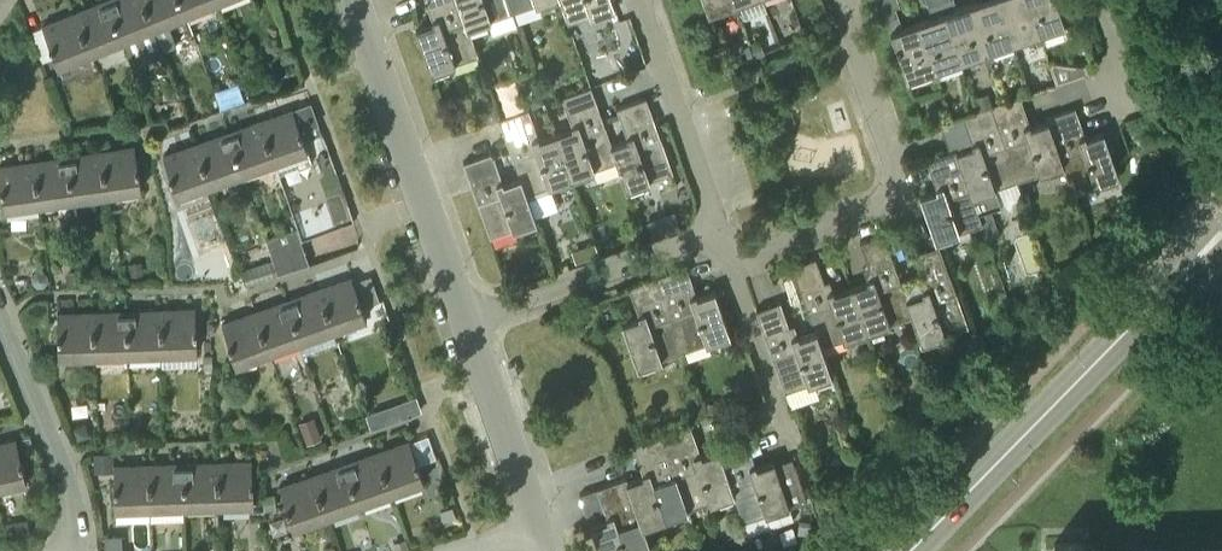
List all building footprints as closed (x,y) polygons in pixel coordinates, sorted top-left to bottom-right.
[(91,52),(122,39),(107,0),(106,0),(75,13),(91,52)] [(143,0),(107,0),(122,39),(154,26),(143,0)] [(179,0),(143,0),(154,26),(185,14),(179,0)] [(185,14),(216,1),(216,0),(179,0),(185,14)] [(431,71),(478,55),(468,27),(459,0),(425,0),(433,21),(415,27),(431,71)] [(512,12),(508,0),(459,0),(468,27),(512,12)] [(546,0),(508,0),(512,12),(546,0)] [(568,23),(614,6),(612,0),(559,0),(568,23)] [(708,12),(733,3),(732,0),(703,0),(708,12)] [(957,61),(937,0),(926,0),(931,16),(915,22),(932,70),(957,61)] [(983,52),(967,4),(954,9),(951,0),(937,0),(957,61),(983,52)] [(1009,42),(995,0),(978,0),(967,4),(983,52),(1009,42)] [(1036,33),(1025,0),(995,0),(1009,42),(1036,33)] [(1036,33),(1064,23),(1056,0),(1025,0),(1036,33)] [(895,7),(883,12),(907,79),(932,70),(915,22),(902,27),(895,7)] [(91,52),(75,13),(43,26),(49,40),(48,40),(58,65),(91,52)] [(164,51),(176,46),(173,38),(160,43),(164,51)] [(750,43),(755,53),(764,50),(759,39),(750,43)] [(616,58),(594,63),(598,78),(619,73),(616,58)] [(1082,63),(1055,60),(1049,62),(1056,82),(1085,72),(1084,72),(1088,71),(1085,62),(1082,63)] [(228,86),(226,79),(218,82),(220,88),(228,86)] [(617,160),(611,143),(591,85),(561,96),(572,126),(555,132),(571,177),(594,168),(595,169),(616,161),(616,160),(617,160)] [(539,89),(531,92),(528,99),(532,107),(544,102),(539,89)] [(976,108),(992,102),(988,91),(972,97),(976,108)] [(1018,180),(1062,164),(1047,120),(1030,125),(1020,95),(992,105),(1018,180)] [(616,160),(616,161),(626,188),(672,171),(646,96),(616,107),(627,138),(611,143),(617,160),(616,160)] [(310,104),(260,121),(274,161),(307,149),(300,128),(316,122),(310,104)] [(481,109),(486,121),(498,116),(494,104),(481,109)] [(1018,180),(992,105),(962,115),(973,146),(956,151),(981,223),(982,223),(986,237),(999,233),(990,208),(1023,196),(1018,180)] [(1047,120),(1062,164),(1072,192),(1095,185),(1094,184),(1118,175),(1103,131),(1085,137),(1074,107),(1046,117),(1047,120)] [(571,177),(555,132),(539,138),(528,108),(499,119),(519,176),(527,193),(548,186),(548,185),(571,177)] [(260,121),(228,132),(242,172),(274,161),(260,121)] [(321,132),(318,122),(306,126),(309,136),(321,132)] [(209,183),(242,172),(228,132),(196,144),(209,183)] [(176,195),(209,183),(196,144),(163,155),(168,169),(167,170),(176,195)] [(100,151),(107,193),(142,188),(138,161),(137,161),(135,147),(100,151)] [(981,223),(956,151),(955,148),(926,158),(937,189),(919,195),(935,239),(981,223)] [(107,193),(100,151),(67,156),(73,198),(107,193)] [(463,162),(473,189),(490,237),(536,220),(527,193),(519,176),(503,182),(492,151),(463,162)] [(73,198),(67,156),(33,161),(39,203),(73,198)] [(33,161),(0,166),(0,172),(1,181),(0,182),(4,208),(39,203),(33,161)] [(272,259),(277,274),(309,263),(297,227),(265,238),(272,259)] [(866,331),(911,315),(912,315),(906,297),(902,284),(884,233),(859,241),(867,265),(863,267),(867,280),(850,286),(866,331)] [(912,315),(911,315),(920,342),(967,326),(938,244),(914,252),(923,276),(902,284),(906,297),(912,315)] [(791,265),(814,330),(820,348),(822,347),(843,340),(843,339),(866,331),(850,286),(833,292),(829,279),(824,281),(815,257),(791,265)] [(142,271),(140,259),(127,262),(128,273),(142,271)] [(246,284),(277,274),(272,259),(241,269),(246,284)] [(730,334),(714,289),(697,295),(686,265),(657,275),(684,350),(730,334)] [(42,269),(36,269),(32,274),(32,281),(37,285),(44,284),(48,279),(47,273),(42,269)] [(83,284),(81,269),(66,271),(67,286),(83,284)] [(684,350),(657,275),(628,286),(639,316),(622,322),(637,366),(684,350)] [(319,289),(333,328),(366,317),(358,291),(357,292),(352,278),(319,289)] [(333,328),(319,289),(287,300),(301,340),(333,328)] [(301,340),(287,300),(255,311),(269,351),(301,340)] [(831,374),(822,347),(820,348),(814,330),(798,335),(793,322),(788,324),(780,300),(755,308),(784,390),(807,382),(831,374)] [(160,310),(162,352),(197,351),(197,324),(195,324),(195,309),(160,310)] [(127,311),(128,353),(162,352),(160,310),(127,311)] [(127,311),(93,312),(94,354),(128,353),(127,311)] [(269,351),(255,311),(222,323),(227,337),(226,337),(235,362),(269,351)] [(94,354),(93,312),(58,313),(59,328),(58,328),(58,355),(94,354)] [(416,396),(404,400),(409,415),(421,411),(416,396)] [(716,412),(715,402),(705,402),(705,412),(716,412)] [(704,416),(701,405),(690,409),(694,420),(704,416)] [(384,424),(379,409),(367,413),(372,428),(384,424)] [(320,438),(313,418),(301,422),(308,443),(320,438)] [(86,422),(73,426),(77,438),(90,434),(86,422)] [(733,493),(717,449),(701,455),(690,424),(662,434),(687,509),(733,493)] [(376,452),(390,492),(424,480),(418,463),(436,457),(428,434),(409,441),(376,452)] [(687,509),(662,434),(633,445),(643,475),(627,480),(643,525),(687,509)] [(717,449),(733,493),(747,534),(794,517),(790,505),(808,498),(792,457),(774,463),(773,460),(756,466),(745,436),(717,446),(718,448),(717,449)] [(26,480),(20,454),(19,454),(16,439),(0,443),(0,486),(26,480)] [(345,464),(358,503),(390,492),(376,452),(345,464)] [(859,452),(847,454),(848,463),(860,462),(859,452)] [(216,462),(217,504),(253,503),(252,476),(251,476),(251,461),(216,462)] [(182,463),(184,505),(217,504),(216,462),(182,463)] [(149,464),(150,506),(184,505),(182,463),(149,464)] [(150,506),(149,464),(114,465),(114,480),(113,480),(114,507),(150,506)] [(358,503),(345,464),(313,475),(327,514),(358,503)] [(327,514),(313,475),(280,486),(285,501),(284,501),(293,526),(327,514)] [(590,525),(599,550),(652,550),(643,525),(627,480),(627,481),(626,477),(579,494),(590,525)] [(275,494),(264,495),(266,510),(277,508),(275,494)] [(441,510),(444,521),(456,517),(453,506),(441,510)] [(812,518),(799,517),(798,531),(811,532),(812,518)] [(25,538),(22,520),(4,522),(7,541),(25,538)] [(406,538),(394,542),(397,550),(403,550),(410,548),(406,538)] [(1081,541),(1054,542),(1054,550),(1082,550),(1081,541)]
